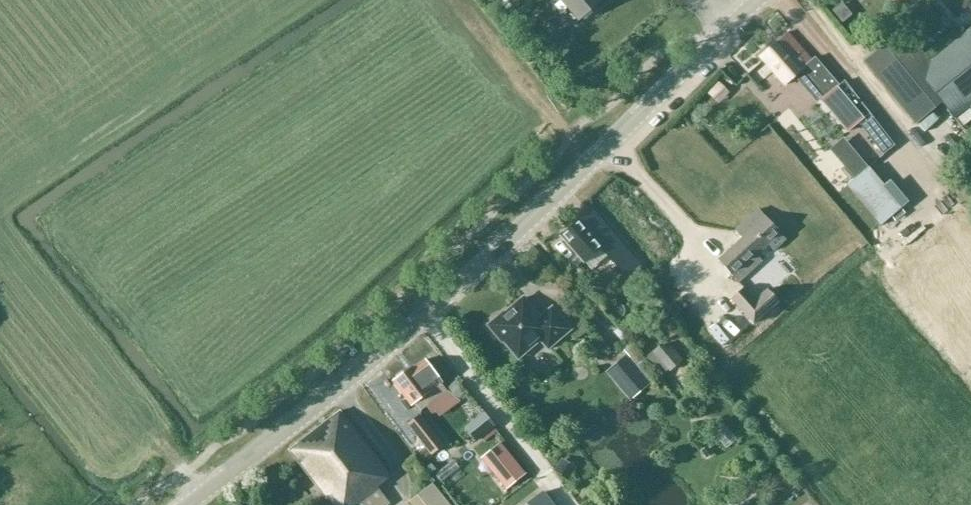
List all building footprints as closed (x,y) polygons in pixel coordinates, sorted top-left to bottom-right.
[(577,22),(603,0),(559,0),(577,22)] [(914,70),(942,105),(953,120),(970,106),(970,29),(965,33),(964,32),(930,60),(928,58),(914,70)] [(902,31),(864,61),(916,125),(942,105),(914,70),(928,58),(904,30),(902,31)] [(815,58),(812,61),(787,33),(760,56),(786,86),(801,73),(823,100),(821,101),(848,133),(859,124),(883,154),(895,145),(845,82),(840,86),(815,58)] [(718,82),(707,92),(717,103),(728,92),(718,82)] [(868,167),(843,138),(829,150),(854,180),(847,186),(881,226),(903,207),(869,167),(868,167)] [(774,252),(787,241),(758,209),(735,231),(742,239),(717,260),(739,284),(763,263),(757,256),(768,246),(774,252)] [(562,237),(584,262),(599,249),(600,250),(601,250),(627,280),(640,268),(592,211),(562,237)] [(772,287),(783,300),(795,290),(785,275),(772,287)] [(780,302),(768,290),(767,290),(755,298),(745,288),(731,299),(753,325),(779,304),(779,303),(780,302)] [(532,315),(534,313),(522,299),(501,317),(499,317),(493,322),(493,324),(490,327),(493,330),(492,332),(497,337),(500,338),(518,359),(540,340),(547,349),(569,330),(551,309),(537,321),(532,315)] [(659,347),(644,360),(657,376),(666,368),(670,372),(680,363),(668,350),(664,353),(659,347)] [(627,358),(611,371),(633,396),(649,383),(627,358)] [(447,392),(442,384),(443,383),(425,360),(414,368),(414,367),(393,382),(412,407),(416,404),(421,411),(447,392)] [(453,383),(447,391),(459,400),(465,392),(453,383)] [(290,451),(331,504),(359,504),(379,489),(378,488),(376,486),(390,475),(341,412),(290,451)] [(475,443),(496,427),(484,412),(464,428),(475,443)] [(432,456),(444,447),(420,415),(408,425),(432,456)] [(501,444),(482,459),(506,489),(525,474),(501,444)] [(431,464),(425,469),(430,475),(435,470),(431,464)] [(555,470),(568,479),(571,474),(558,465),(555,470)] [(413,504),(449,504),(433,484),(417,496),(410,502),(413,504)] [(544,494),(529,504),(552,504),(544,494)]
